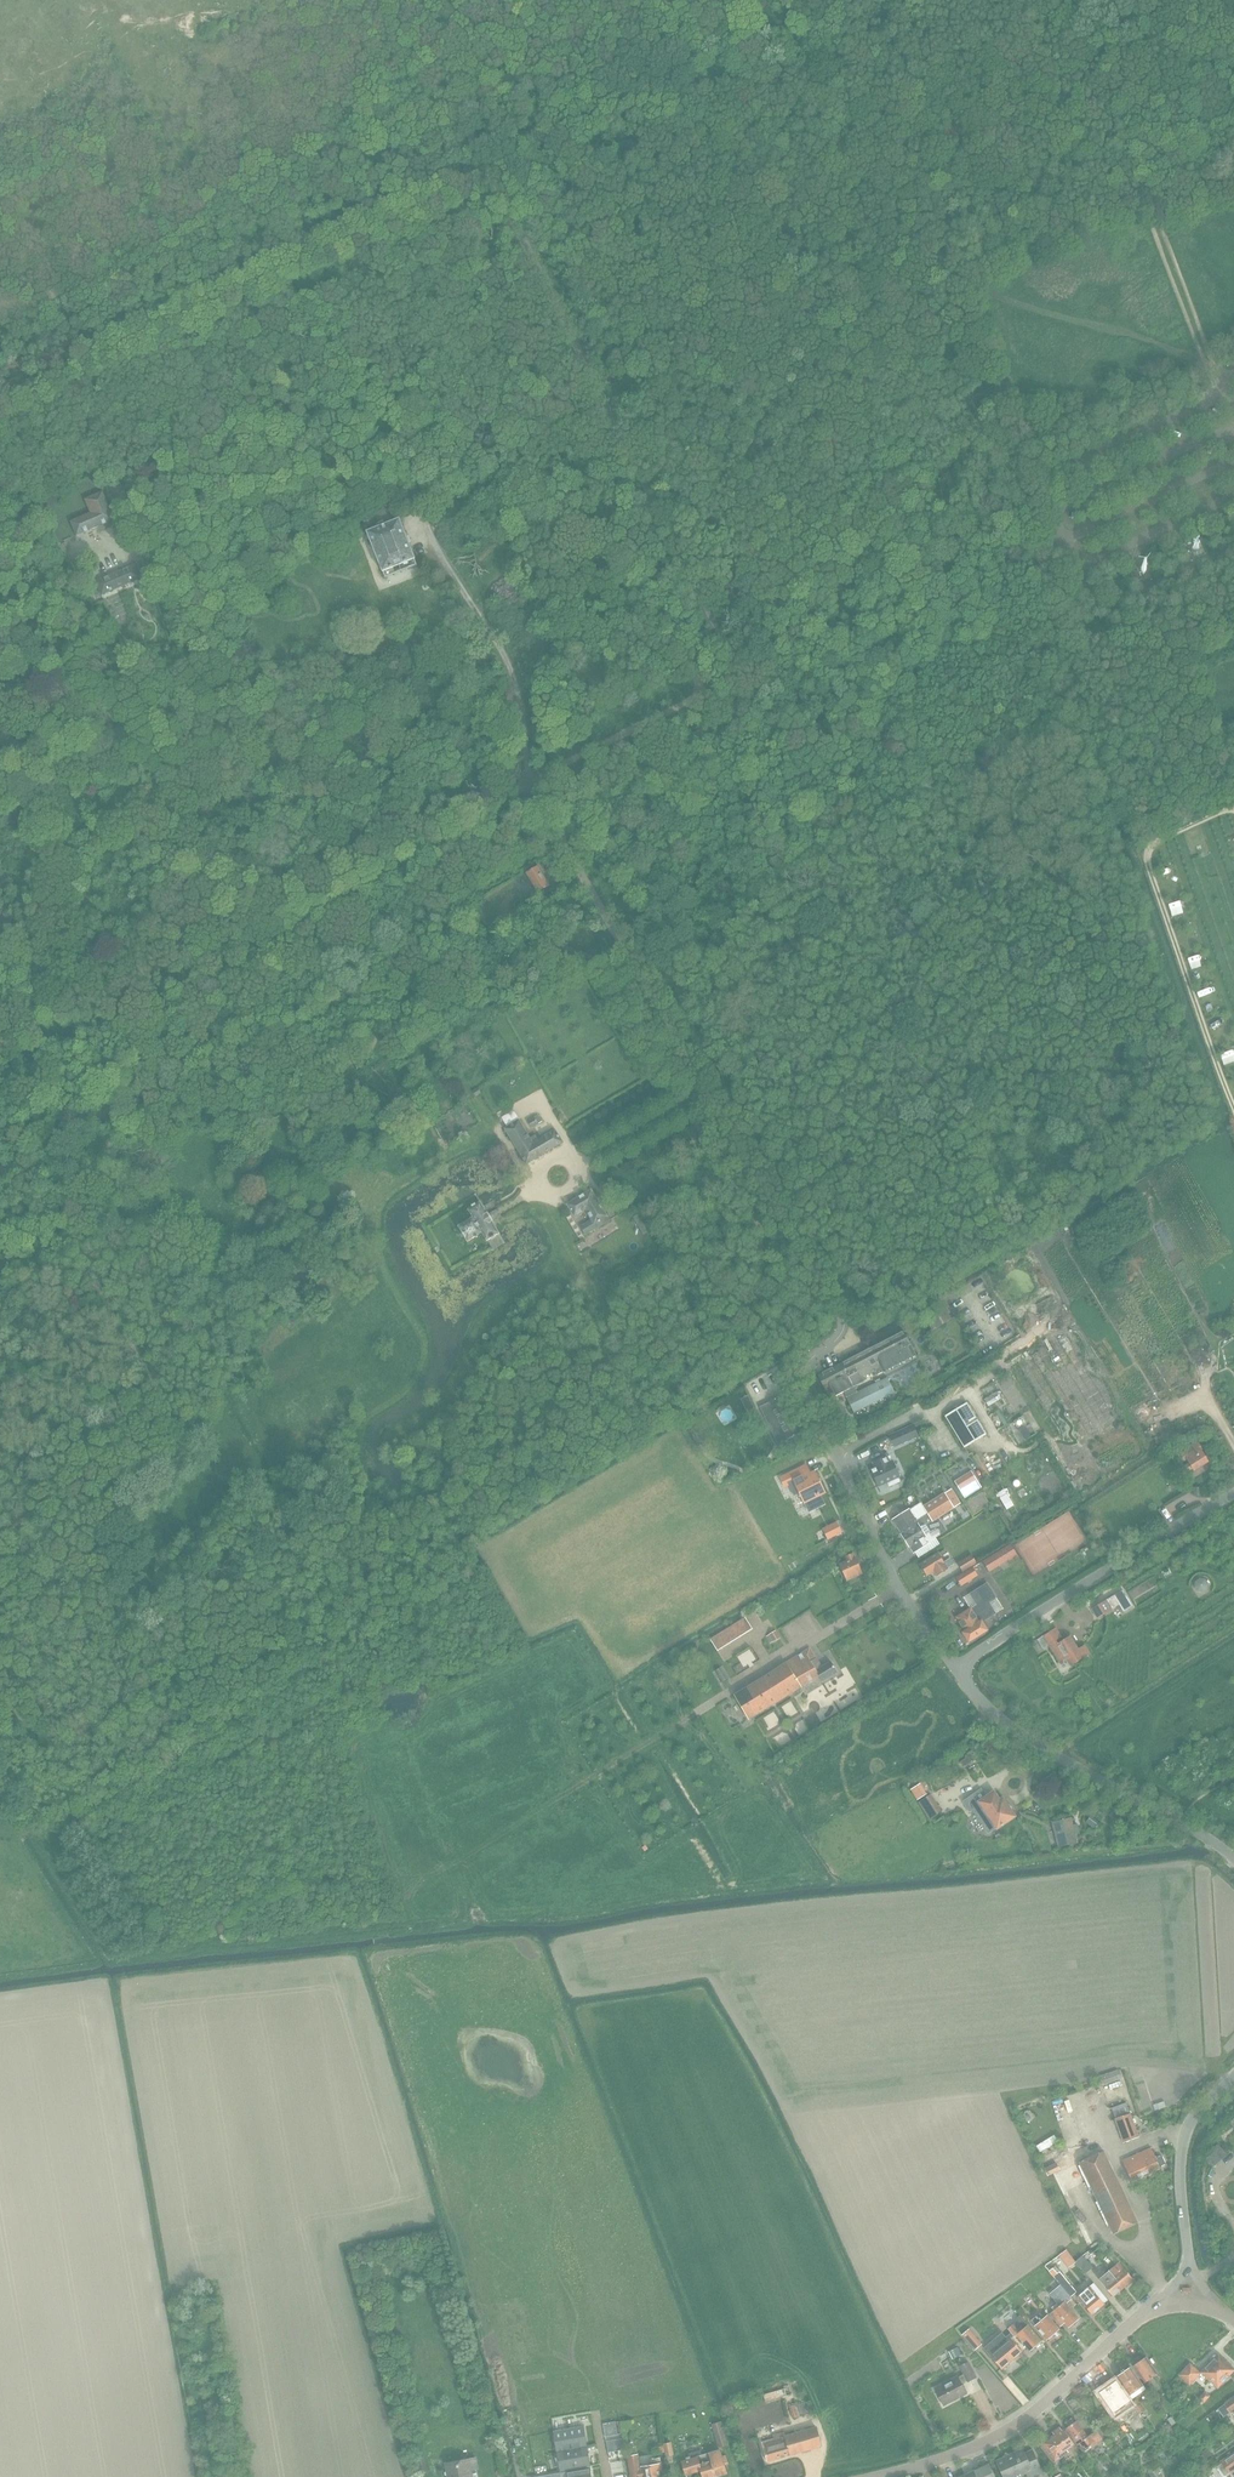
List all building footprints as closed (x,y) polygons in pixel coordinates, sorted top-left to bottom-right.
[(1203,387),(1196,389),(1198,394),(1209,390),(1208,385),(1203,387)] [(77,535),(115,518),(102,491),(85,499),(90,512),(71,521),(77,535)] [(373,548),(405,535),(399,519),(391,522),(386,508),(362,518),(367,532),(373,548)] [(405,535),(373,548),(382,571),(383,571),(385,577),(416,565),(414,559),(415,559),(405,535)] [(138,573),(144,570),(140,562),(97,581),(102,593),(139,577),(138,573)] [(1136,568),(1130,571),(1135,582),(1141,579),(1136,568)] [(537,892),(548,885),(537,866),(526,872),(537,892)] [(533,1127),(543,1120),(538,1113),(528,1119),(533,1127)] [(525,1163),(561,1142),(554,1129),(537,1139),(535,1135),(529,1138),(518,1119),(504,1127),(525,1163)] [(590,1231),(609,1219),(590,1189),(566,1204),(574,1216),(585,1210),(589,1217),(583,1221),(590,1231)] [(493,1221),(499,1217),(494,1209),(487,1213),(480,1202),(468,1209),(472,1217),(458,1226),(467,1241),(481,1233),(486,1241),(487,1240),(492,1248),(503,1241),(497,1232),(499,1232),(493,1221)] [(903,1332),(890,1338),(819,1375),(830,1398),(843,1392),(853,1412),(894,1392),(887,1378),(858,1393),(854,1386),(853,1386),(851,1383),(857,1380),(859,1384),(863,1381),(861,1378),(874,1371),(876,1375),(915,1355),(903,1332)] [(748,1396),(741,1399),(744,1404),(750,1401),(748,1396)] [(768,1403),(759,1407),(765,1419),(771,1416),(777,1429),(772,1432),(778,1443),(786,1439),(798,1433),(780,1396),(768,1402),(768,1403)] [(966,1402),(945,1415),(964,1447),(986,1434),(966,1402)] [(1022,1416),(1013,1421),(1017,1427),(1026,1422),(1022,1416)] [(918,1436),(913,1425),(889,1436),(894,1446),(918,1436)] [(1025,1427),(1019,1430),(1025,1440),(1031,1436),(1025,1427)] [(1186,1458),(1188,1460),(1189,1462),(1185,1465),(1188,1470),(1193,1467),(1194,1469),(1207,1461),(1206,1459),(1208,1458),(1205,1453),(1203,1454),(1200,1450),(1202,1449),(1199,1443),(1197,1444),(1196,1442),(1189,1446),(1190,1448),(1181,1453),(1184,1459),(1186,1458)] [(875,1468),(871,1470),(878,1486),(887,1482),(889,1486),(900,1481),(898,1477),(899,1476),(892,1460),(889,1461),(887,1456),(873,1463),(875,1468)] [(806,1465),(785,1475),(794,1495),(799,1492),(809,1511),(824,1503),(820,1494),(824,1492),(814,1471),(810,1474),(806,1465)] [(971,1471),(955,1481),(965,1497),(981,1487),(971,1471)] [(1018,1477),(1011,1481),(1015,1488),(1022,1484),(1018,1477)] [(951,1489),(923,1506),(927,1513),(930,1518),(932,1520),(960,1503),(951,1489)] [(1004,1489),(997,1493),(1007,1509),(1013,1504),(1004,1489)] [(908,1509),(892,1519),(901,1534),(917,1524),(921,1522),(922,1523),(929,1519),(930,1518),(927,1513),(915,1520),(909,1511),(908,1509)] [(901,1534),(900,1535),(908,1547),(912,1553),(928,1543),(927,1543),(939,1536),(929,1519),(922,1523),(921,1522),(917,1524),(901,1534)] [(836,1522),(822,1529),(827,1539),(841,1532),(836,1522)] [(1010,1544),(983,1560),(988,1570),(1016,1553),(1010,1544)] [(947,1567),(953,1564),(950,1559),(943,1563),(937,1553),(919,1564),(926,1575),(933,1571),(936,1576),(948,1568),(947,1567)] [(845,1578),(859,1571),(852,1554),(844,1557),(846,1562),(839,1565),(845,1578)] [(962,1570),(975,1561),(971,1554),(957,1562),(962,1570)] [(955,1577),(960,1586),(976,1576),(971,1568),(955,1577)] [(971,1608),(955,1617),(963,1631),(961,1633),(967,1642),(987,1630),(982,1621),(984,1620),(984,1621),(993,1615),(987,1605),(986,1604),(996,1597),(988,1583),(977,1590),(983,1600),(977,1604),(978,1605),(971,1609),(971,1608)] [(1123,1590),(1091,1609),(1097,1617),(1119,1604),(1123,1611),(1132,1605),(1123,1590)] [(1056,1627),(1037,1639),(1043,1648),(1048,1644),(1049,1647),(1058,1662),(1065,1658),(1070,1665),(1089,1654),(1084,1645),(1078,1649),(1069,1635),(1059,1641),(1058,1638),(1061,1636),(1056,1627)] [(837,1671),(830,1660),(822,1666),(816,1657),(816,1658),(809,1647),(734,1694),(749,1718),(801,1687),(801,1686),(819,1675),(822,1680),(837,1671)] [(689,1667),(693,1673),(701,1668),(697,1662),(689,1667)] [(727,1678),(720,1666),(715,1669),(722,1681),(727,1678)] [(926,1794),(919,1783),(910,1789),(917,1799),(926,1794)] [(974,1794),(963,1801),(969,1810),(980,1803),(991,1819),(986,1823),(991,1830),(996,1826),(997,1828),(1015,1816),(1003,1798),(999,1800),(994,1791),(979,1801),(974,1794)] [(918,1802),(928,1818),(941,1810),(930,1793),(918,1802)] [(1071,1816),(1052,1821),(1059,1846),(1077,1842),(1071,1816)] [(1102,2085),(1121,2078),(1117,2068),(1098,2075),(1102,2085)] [(1123,2142),(1138,2136),(1126,2101),(1110,2107),(1123,2142)] [(1054,2133),(1036,2144),(1039,2151),(1058,2140),(1054,2133)] [(1205,2157),(1212,2166),(1227,2153),(1218,2143),(1212,2148),(1214,2150),(1205,2157)] [(1131,2181),(1160,2168),(1151,2147),(1122,2160),(1131,2181)] [(1113,2233),(1137,2221),(1103,2151),(1079,2162),(1113,2233)] [(1059,2154),(1047,2160),(1050,2166),(1062,2161),(1059,2154)] [(1108,2271),(1122,2288),(1132,2280),(1118,2262),(1108,2271)] [(1074,2294),(1077,2291),(1060,2271),(1054,2276),(1073,2299),(1076,2296),(1074,2294)] [(1122,2288),(1108,2271),(1098,2279),(1112,2296),(1122,2288)] [(1091,2314),(1107,2300),(1094,2285),(1078,2299),(1091,2314)] [(1067,2327),(1078,2318),(1064,2301),(1069,2297),(1063,2288),(1052,2297),(1059,2306),(1053,2310),(1067,2327)] [(1041,2341),(1027,2325),(1020,2315),(1018,2317),(1015,2324),(1014,2325),(1013,2324),(1007,2329),(1013,2336),(1015,2334),(1029,2351),(1041,2341)] [(1046,2339),(1058,2329),(1047,2316),(1040,2322),(1036,2317),(1032,2320),(1035,2325),(1034,2326),(1046,2339)] [(1001,2333),(993,2340),(1010,2360),(1021,2352),(1010,2338),(1007,2340),(1001,2333)] [(976,2338),(970,2342),(975,2348),(981,2343),(976,2338)] [(993,2340),(983,2348),(1000,2369),(1010,2360),(993,2340)] [(1201,2371),(1201,2372),(1217,2387),(1233,2369),(1218,2353),(1215,2357),(1213,2355),(1210,2358),(1212,2360),(1201,2371)] [(1151,2377),(1157,2373),(1146,2356),(1132,2365),(1144,2382),(1147,2380),(1151,2386),(1156,2383),(1151,2377)] [(968,2380),(975,2377),(968,2362),(960,2366),(964,2373),(934,2388),(942,2403),(951,2399),(952,2400),(965,2393),(960,2383),(968,2379),(968,2380)] [(1132,2398),(1145,2388),(1130,2366),(1116,2376),(1132,2398)] [(1195,2367),(1187,2375),(1192,2381),(1201,2372),(1195,2367)] [(1113,2410),(1129,2399),(1116,2380),(1099,2392),(1104,2399),(1105,2399),(1113,2410)] [(762,2393),(764,2401),(786,2396),(784,2388),(762,2393)] [(1203,2401),(1209,2395),(1204,2391),(1199,2397),(1203,2401)] [(1218,2408),(1223,2415),(1233,2408),(1233,2397),(1218,2408)] [(792,2419),(798,2417),(794,2405),(789,2406),(792,2419)] [(1076,2420),(1066,2427),(1083,2452),(1093,2444),(1102,2438),(1096,2430),(1087,2436),(1076,2420)] [(721,2422),(712,2424),(716,2438),(718,2447),(727,2445),(725,2436),(721,2422)] [(566,2472),(567,2476),(591,2476),(582,2425),(552,2430),(559,2470),(566,2469),(566,2472)] [(767,2462),(821,2446),(815,2427),(784,2436),(783,2431),(772,2434),(773,2439),(762,2443),(767,2462)] [(1063,2429),(1041,2445),(1051,2459),(1073,2443),(1063,2429)] [(671,2443),(662,2445),(664,2459),(674,2458),(671,2443)] [(1022,2447),(995,2460),(1003,2476),(1015,2476),(1026,2472),(1028,2476),(1032,2476),(1043,2472),(1032,2448),(1024,2452),(1022,2447)] [(720,2450),(708,2453),(715,2476),(727,2472),(725,2464),(728,2463),(726,2455),(722,2456),(720,2450)] [(1221,2461),(1232,2476),(1233,2476),(1233,2451),(1221,2461)] [(630,2476),(640,2476),(636,2453),(627,2454),(630,2476)] [(708,2453),(690,2459),(689,2456),(684,2458),(685,2460),(681,2461),(685,2474),(700,2470),(702,2476),(711,2476),(715,2476),(708,2453)] [(477,2469),(475,2457),(446,2462),(448,2476),(471,2476),(470,2470),(477,2469)] [(661,2472),(659,2457),(649,2458),(650,2465),(641,2467),(643,2476),(659,2476),(658,2472),(661,2472)] [(989,2463),(959,2476),(995,2476),(989,2463)]
